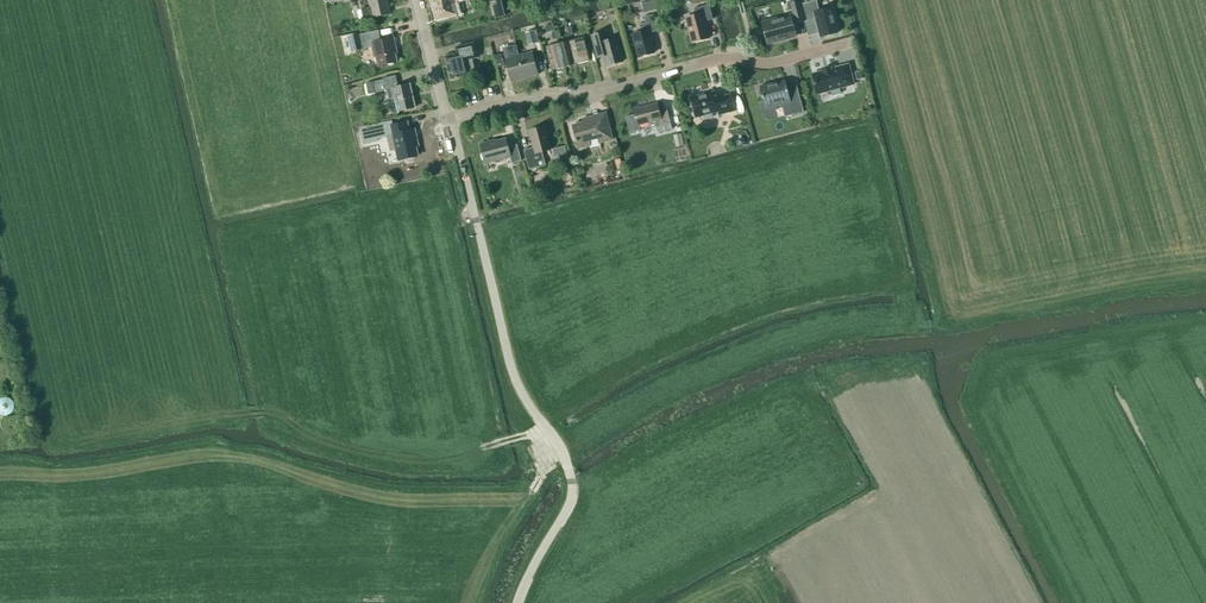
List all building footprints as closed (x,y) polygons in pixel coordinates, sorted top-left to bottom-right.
[(363,20),(390,14),(387,0),(369,0),(370,8),(361,10),(363,20)] [(436,19),(457,14),(455,3),(469,0),(432,0),(436,19)] [(495,19),(505,16),(501,0),(495,0),(496,5),(492,6),(495,19)] [(651,11),(657,10),(654,0),(648,2),(651,11)] [(790,3),(787,4),(789,11),(792,10),(795,24),(804,22),(798,0),(790,2),(790,3)] [(815,19),(820,38),(838,33),(831,8),(819,11),(816,0),(803,4),(807,21),(815,19)] [(709,5),(694,9),(696,16),(685,18),(692,43),(710,38),(705,22),(713,20),(709,5)] [(639,25),(641,33),(633,35),(639,57),(654,53),(649,34),(660,31),(655,15),(645,18),(646,23),(639,25)] [(762,22),(768,44),(795,37),(790,15),(762,22)] [(545,27),(546,33),(555,31),(553,24),(545,27)] [(530,45),(538,43),(534,30),(526,33),(530,45)] [(380,41),(378,31),(359,35),(348,37),(351,52),(362,49),(372,47),(373,53),(375,52),(378,66),(397,62),(394,48),(396,48),(394,38),(380,41)] [(623,62),(616,39),(608,41),(605,32),(591,36),(597,58),(604,56),(607,66),(623,62)] [(343,57),(339,37),(334,38),(338,58),(343,57)] [(583,37),(570,41),(577,65),(590,61),(583,37)] [(570,41),(558,44),(564,68),(577,65),(570,41)] [(449,68),(448,68),(451,80),(469,75),(466,61),(477,58),(474,43),(455,48),(457,55),(445,57),(447,65),(448,65),(449,68)] [(564,68),(558,44),(545,47),(552,71),(564,68)] [(532,52),(519,56),(525,78),(538,75),(532,52)] [(504,64),(501,53),(495,55),(498,66),(504,64)] [(525,78),(519,56),(505,59),(511,82),(525,78)] [(832,96),(841,94),(839,88),(853,85),(848,65),(831,70),(830,68),(822,70),(822,72),(812,75),(817,94),(830,91),(832,96)] [(855,72),(857,80),(864,78),(862,70),(855,72)] [(383,79),(383,80),(373,82),(367,83),(369,95),(375,93),(387,91),(389,99),(395,98),(398,112),(415,108),(409,84),(398,87),(396,76),(383,79)] [(803,112),(804,112),(799,96),(790,98),(785,81),(777,84),(777,82),(759,87),(765,109),(788,103),(791,115),(803,112)] [(716,99),(714,92),(690,98),(696,118),(703,116),(704,118),(706,120),(711,118),(712,116),(712,113),(718,112),(719,116),(736,111),(732,94),(716,99)] [(659,111),(657,104),(634,110),(638,126),(655,121),(657,128),(658,128),(659,133),(672,129),(671,125),(667,109),(659,111)] [(613,140),(606,113),(582,119),(583,123),(572,125),(579,149),(590,146),(589,141),(598,139),(599,144),(613,140)] [(409,131),(407,122),(387,127),(389,136),(393,135),(398,160),(418,156),(415,147),(418,146),(414,130),(409,131)] [(382,137),(380,127),(361,132),(363,141),(382,137)] [(550,150),(544,127),(529,131),(533,148),(523,150),(529,170),(546,165),(542,152),(550,150)] [(684,145),(681,134),(674,135),(677,147),(684,145)] [(490,141),(480,144),(485,164),(510,158),(512,164),(521,161),(517,145),(508,147),(506,139),(491,143),(490,141)] [(555,149),(556,153),(562,152),(564,159),(568,157),(565,146),(555,149)]
